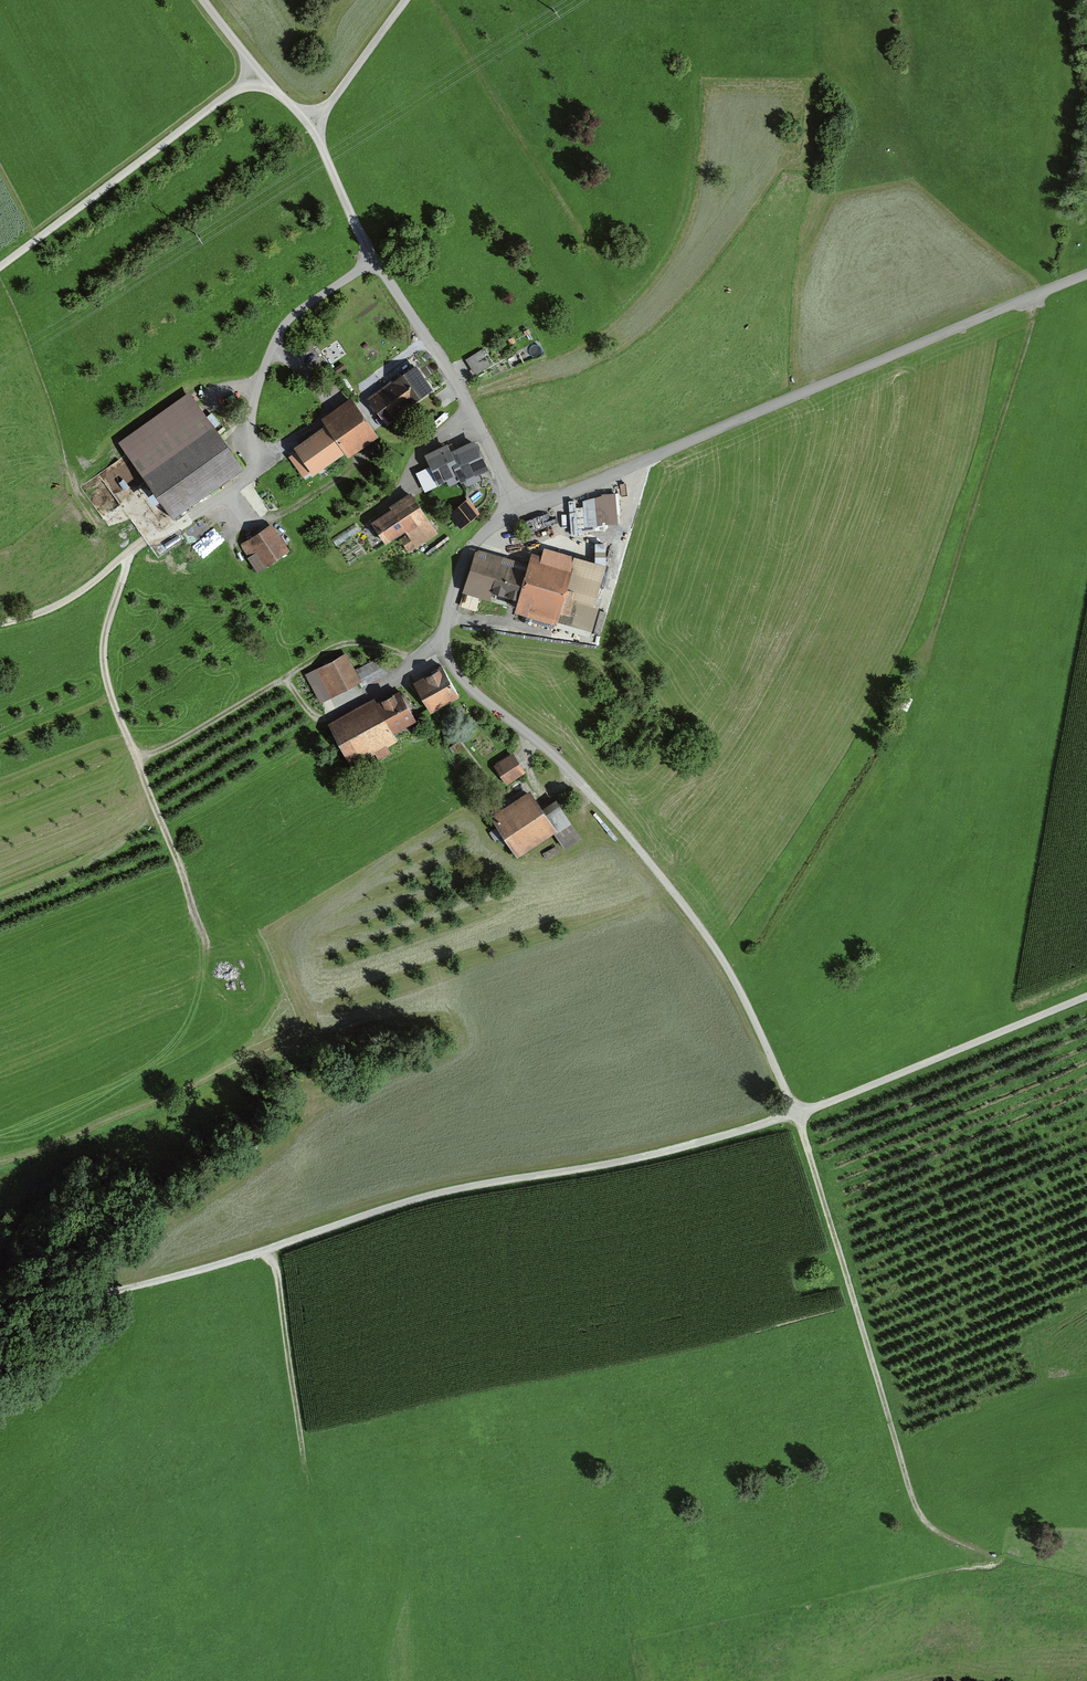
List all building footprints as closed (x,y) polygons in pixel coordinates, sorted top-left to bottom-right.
[(475,373),(491,363),(482,348),(466,359),(475,373)] [(416,361),(369,397),(388,422),(436,386),(416,361)] [(246,472),(191,392),(119,441),(174,521),(246,472)] [(327,427),(287,456),(302,477),(343,448),(348,455),(377,434),(351,398),(322,419),(327,427)] [(468,488),(483,481),(480,475),(490,470),(477,441),(452,453),(449,445),(425,456),(439,485),(459,476),(462,483),(465,482),(468,488)] [(438,533),(428,516),(411,490),(389,505),(391,508),(371,521),(386,543),(405,529),(408,533),(400,539),(408,552),(416,547),(438,533)] [(617,495),(598,496),(599,528),(618,527),(617,495)] [(481,515),(469,500),(450,515),(462,530),(481,515)] [(194,546),(214,530),(204,516),(183,532),(194,546)] [(273,525),(245,543),(262,569),(290,551),(273,525)] [(606,567),(546,548),(543,556),(532,553),(530,559),(481,543),(465,594),(586,632),(606,567)] [(346,652),(313,670),(328,698),(360,681),(362,686),(388,672),(379,656),(356,669),(346,652)] [(445,668),(417,683),(433,713),(461,698),(445,668)] [(375,699),(329,723),(351,766),(398,741),(393,732),(416,720),(401,691),(377,704),(375,699)] [(527,772),(515,753),(494,766),(507,786),(527,772)] [(557,830),(532,792),(494,817),(519,855),(557,830)]
